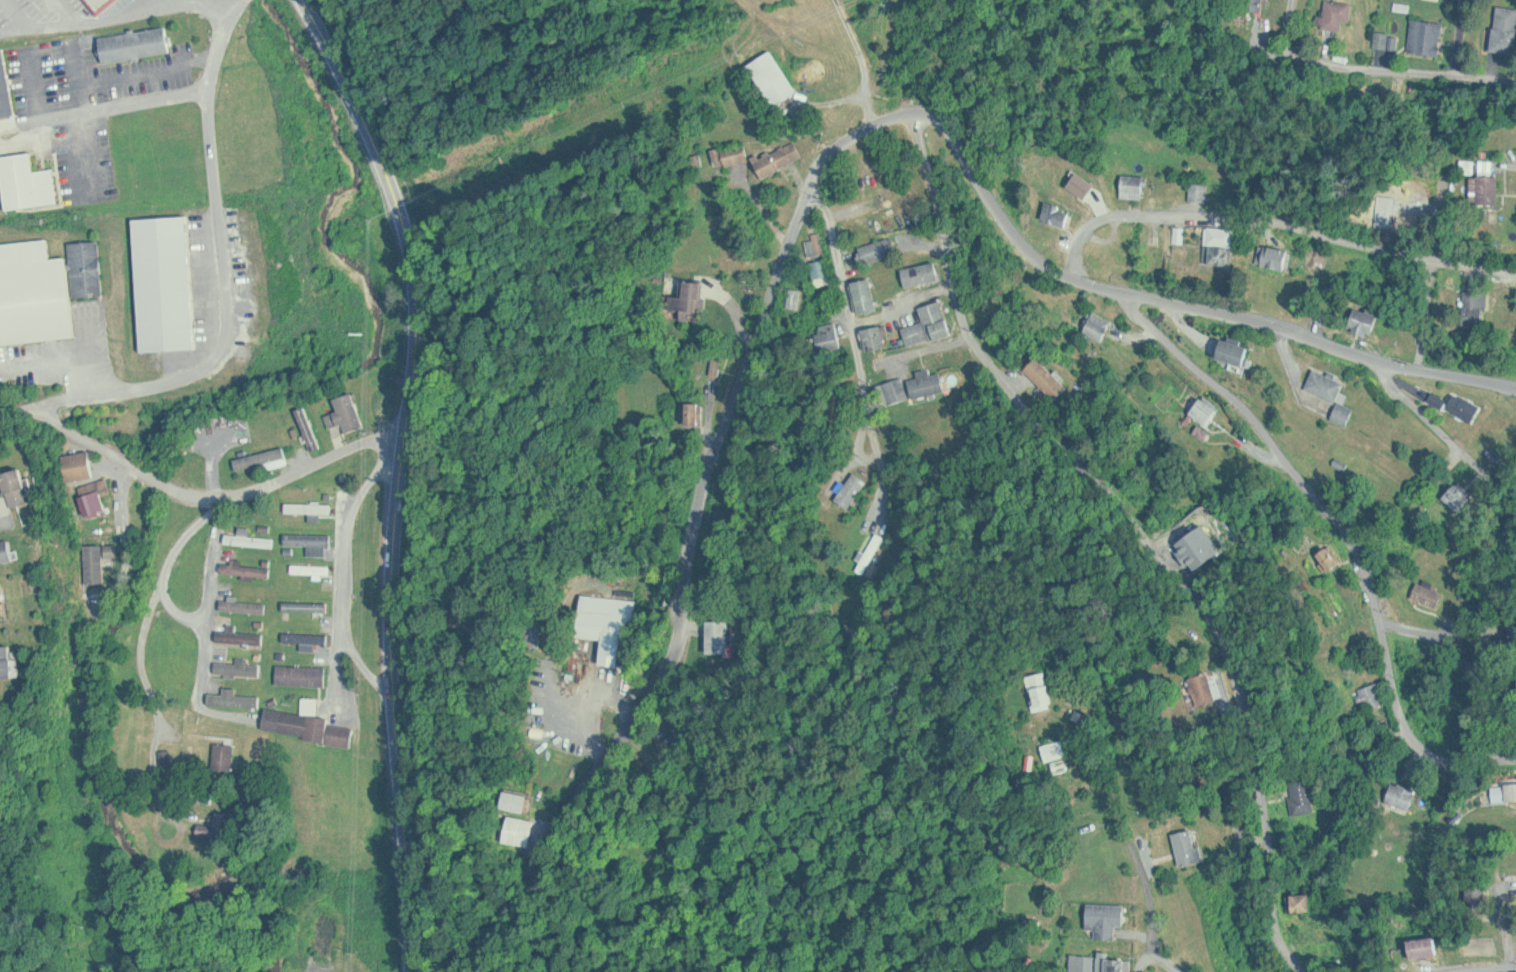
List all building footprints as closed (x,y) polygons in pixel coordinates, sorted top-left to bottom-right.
[(98,15),(118,0),(87,0),(98,15)] [(1266,11),(1266,0),(1255,0),(1255,11),(1266,11)] [(1322,15),(1321,27),(1345,30),(1346,21),(1353,22),(1355,2),(1336,0),(1328,0),(1326,16),(1322,15)] [(1496,5),(1496,52),(1515,52),(1515,5),(1496,5)] [(1447,22),(1415,18),(1411,54),(1443,57),(1447,22)] [(172,53),(169,26),(101,34),(105,61),(172,53)] [(0,48),(0,117),(17,115),(7,47),(0,48)] [(751,63),(774,105),(799,92),(775,49),(751,63)] [(765,177),(806,156),(797,139),(756,160),(765,177)] [(751,160),(748,144),(723,148),(726,164),(751,160)] [(9,209),(62,202),(58,167),(37,170),(35,151),(2,156),(9,209)] [(1149,175),(1125,174),(1124,193),(1149,193),(1149,175)] [(1474,175),(1474,203),(1502,203),(1502,175),(1474,175)] [(1210,200),(1210,184),(1194,184),(1194,200),(1210,200)] [(1070,207),(1055,208),(1056,224),(1071,223),(1070,207)] [(878,231),(915,222),(913,213),(876,222),(878,231)] [(143,350),(197,348),(192,215),(137,217),(143,350)] [(1228,247),(1238,247),(1238,227),(1208,227),(1208,256),(1228,256),(1228,247)] [(809,240),(814,257),(828,252),(823,236),(809,240)] [(860,245),(863,262),(900,255),(896,238),(860,245)] [(70,256),(53,257),(52,239),(0,243),(0,345),(77,338),(70,256)] [(106,294),(102,239),(72,241),(75,297),(106,294)] [(1295,252),(1270,243),(1264,263),(1289,271),(1295,252)] [(835,282),(829,257),(814,261),(820,286),(835,282)] [(943,280),(939,261),(904,268),(908,287),(943,280)] [(862,314),(881,310),(873,277),(854,281),(862,314)] [(686,306),(686,319),(701,319),(701,310),(709,310),(709,280),(687,280),(687,292),(675,292),(675,306),(686,306)] [(1491,291),(1466,291),(1466,325),(1491,325),(1491,291)] [(905,327),(911,346),(954,334),(944,300),(922,306),(926,321),(905,327)] [(1375,337),(1381,312),(1357,306),(1351,330),(1375,337)] [(1115,320),(1096,311),(1085,331),(1104,341),(1115,320)] [(819,327),(825,352),(846,347),(839,322),(819,327)] [(869,349),(889,347),(886,325),(866,328),(869,349)] [(1252,347),(1225,338),(1218,358),(1245,367),(1252,347)] [(1070,388),(1040,356),(1025,371),(1055,402),(1070,388)] [(1349,380),(1319,366),(1308,388),(1338,403),(1349,380)] [(949,391),(944,372),(935,374),(933,368),(920,371),(922,377),(912,380),(917,399),(949,391)] [(885,406),(912,398),(906,377),(879,385),(885,406)] [(1430,401),(1475,424),(1485,405),(1457,391),(1452,400),(1435,392),(1430,401)] [(357,392),(337,397),(341,411),(330,414),(333,427),(346,424),(348,432),(367,427),(357,392)] [(1222,407),(1206,394),(1192,412),(1213,430),(1220,421),(1215,417),(1222,407)] [(690,423),(705,423),(705,402),(690,402),(690,423)] [(1335,418),(1349,424),(1356,409),(1342,403),(1335,418)] [(237,458),(241,472),(291,460),(287,446),(237,458)] [(68,480),(96,478),(94,451),(66,453),(68,480)] [(3,473),(12,508),(31,503),(23,467),(3,473)] [(854,509),(872,481),(857,471),(838,499),(854,509)] [(80,486),(87,516),(109,510),(105,493),(113,491),(110,479),(80,486)] [(1446,498),(1463,512),(1477,494),(1460,480),(1446,498)] [(335,503),(290,503),(290,512),(335,513),(335,503)] [(230,533),(229,542),(277,547),(278,537),(252,535),(253,526),(244,526),(243,534),(230,533)] [(311,544),(312,555),(333,555),(333,533),(288,533),(289,544),(311,544)] [(16,559),(12,538),(0,540),(0,562),(16,559)] [(89,544),(89,584),(109,584),(109,544),(89,544)] [(1321,551),(1329,569),(1344,563),(1337,545),(1321,551)] [(274,566),(245,563),(246,561),(226,559),(225,572),(273,577),(274,566)] [(1439,609),(1447,593),(1422,580),(1414,595),(1439,609)] [(581,638),(605,639),(603,665),(623,667),(624,647),(637,648),(641,599),(585,594),(581,638)] [(269,611),(269,600),(224,599),(224,609),(269,611)] [(331,601),(286,601),(286,610),(331,610),(331,601)] [(712,652),(734,652),(734,619),(712,619),(712,652)] [(528,646),(544,646),(544,620),(528,620),(528,646)] [(239,631),(240,624),(232,624),(232,630),(220,630),(220,641),(266,643),(266,632),(239,631)] [(305,641),(305,649),(318,649),(318,643),(332,643),(332,632),(286,632),(286,641),(305,641)] [(0,646),(0,678),(14,678),(14,646),(0,646)] [(264,663),(251,663),(251,660),(219,660),(219,676),(264,676),(264,663)] [(280,685),(330,685),(330,666),(280,666),(280,685)] [(1028,677),(1039,711),(1057,706),(1046,671),(1028,677)] [(1221,700),(1211,671),(1191,678),(1200,707),(1221,700)] [(1362,688),(1367,710),(1387,704),(1381,683),(1362,688)] [(240,688),(227,688),(227,693),(212,693),(212,706),(263,707),(263,695),(240,695),(240,688)] [(269,708),(265,732),(354,745),(357,727),(332,723),(332,718),(320,716),(322,699),(307,697),(305,713),(269,708)] [(1049,762),(1069,756),(1064,740),(1044,746),(1049,762)] [(239,744),(217,744),(217,771),(238,772),(239,744)] [(1292,777),(1295,815),(1316,813),(1313,775),(1292,777)] [(1414,812),(1422,790),(1396,781),(1389,803),(1414,812)] [(1508,783),(1509,801),(1515,801),(1515,783),(1508,783)] [(534,795),(506,790),(503,808),(531,813),(534,795)] [(538,820),(510,815),(506,842),(533,846),(538,820)] [(1175,833),(1182,866),(1203,862),(1196,828),(1175,833)] [(1488,912),(1488,886),(1469,886),(1469,912),(1488,912)] [(1293,895),(1293,912),(1313,912),(1313,895),(1293,895)] [(1127,903),(1090,903),(1090,938),(1119,938),(1119,926),(1127,926),(1127,903)] [(1440,954),(1437,936),(1410,941),(1414,959),(1440,954)] [(1074,954),(1074,971),(1098,971),(1098,954),(1074,954)] [(1133,959),(1107,959),(1107,971),(1133,971),(1133,959)]
